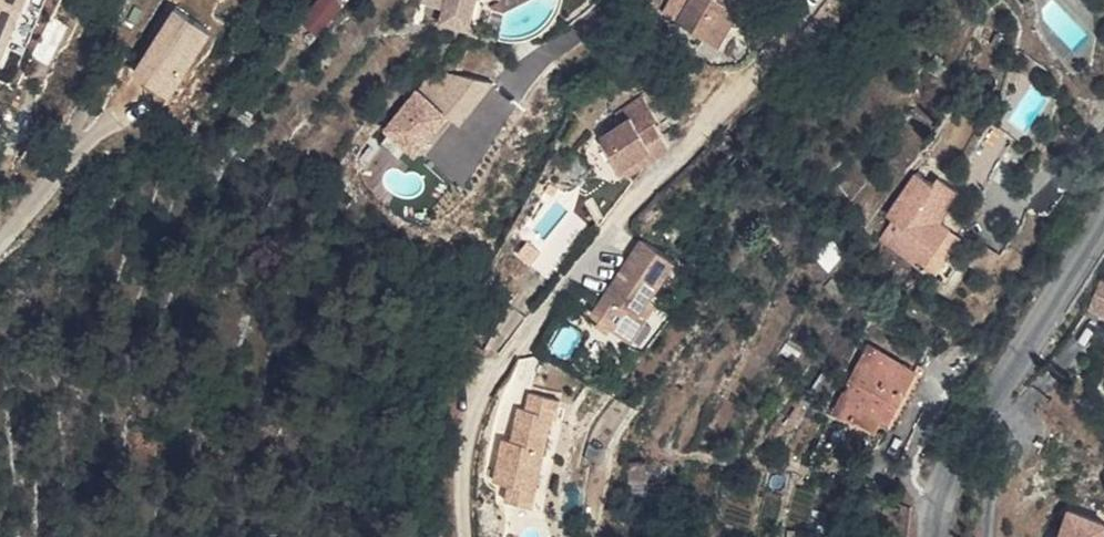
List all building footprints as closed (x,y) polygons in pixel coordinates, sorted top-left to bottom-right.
[(3,68),(27,0),(0,0),(0,67),(3,68)] [(348,0),(319,0),(304,19),(321,33),(348,0)] [(444,20),(474,25),(479,0),(449,0),(444,20)] [(692,5),(677,30),(696,39),(698,0),(684,0),(692,5)] [(696,39),(727,54),(747,15),(732,7),(736,0),(698,0),(696,39)] [(173,94),(216,27),(177,2),(134,69),(173,94)] [(498,80),(436,70),(387,128),(419,153),(452,114),(463,123),(498,80)] [(599,140),(582,150),(606,189),(648,162),(632,139),(636,136),(620,113),(595,132),(599,140)] [(874,208),(887,220),(873,236),(905,266),(934,232),(925,225),(952,199),(936,183),(931,189),(914,171),(874,208)] [(934,232),(905,266),(911,270),(939,236),(934,232)] [(677,260),(647,239),(594,317),(634,344),(662,305),(651,298),(677,260)] [(1100,333),(1077,326),(1070,348),(1092,353),(1100,333)] [(843,365),(820,412),(841,423),(860,432),(870,416),(888,389),(843,365)] [(568,396),(536,389),(531,412),(523,410),(515,444),(503,441),(494,480),(511,485),(539,490),(555,418),(563,420),(568,396)] [(870,416),(860,432),(869,438),(892,393),(888,389),(870,416)] [(841,423),(820,412),(813,427),(831,439),(841,423)] [(860,432),(841,423),(831,439),(851,451),(860,432)] [(539,490),(511,485),(507,504),(535,509),(539,490)] [(1073,509),(1066,529),(1064,536),(1103,536),(1103,520),(1073,509)] [(1058,527),(1054,536),(1064,536),(1066,529),(1058,527)]
